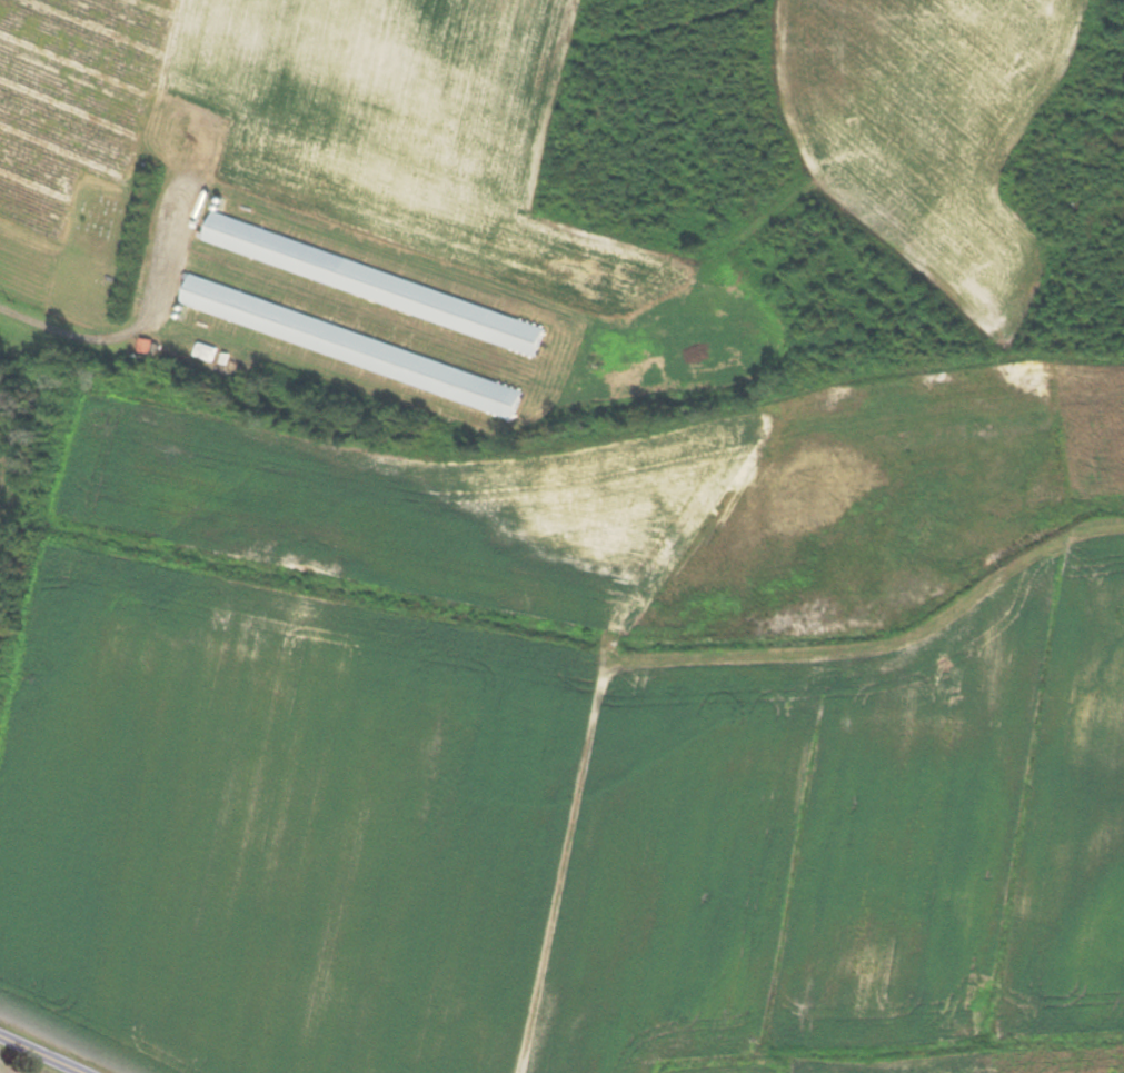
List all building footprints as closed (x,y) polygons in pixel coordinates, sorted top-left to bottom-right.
[(538,352),(548,322),(210,214),(201,243),(538,352)] [(526,386),(188,276),(179,306),(516,415),(526,386)]
